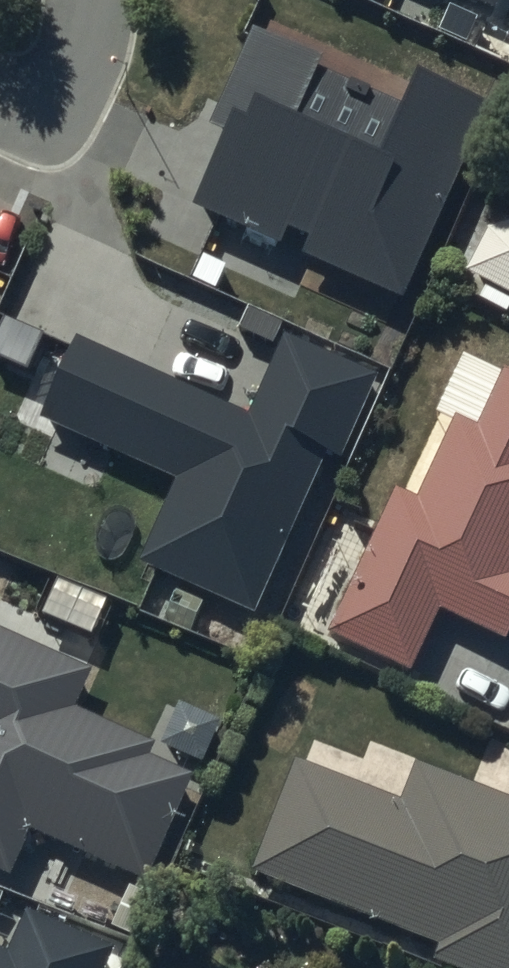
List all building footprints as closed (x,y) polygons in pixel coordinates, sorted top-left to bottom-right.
[(493,100),(417,66),(401,102),(320,66),(325,54),(254,22),(209,121),(225,128),(193,200),(405,295),(493,100)] [(508,317),(508,235),(484,246),(467,284),(486,294),(480,308),(507,321),(508,317)] [(381,372),(284,329),(250,406),(74,329),(36,415),(176,477),(139,560),(254,611),(325,451),(343,458),(381,372)] [(375,540),(328,645),(412,683),(440,622),(505,651),(508,642),(508,387),(463,366),(437,425),(455,433),(418,511),(396,501),(386,523),(364,513),(355,531),(375,540)] [(0,626),(0,867),(9,871),(29,825),(147,878),(194,772),(150,752),(155,740),(75,705),(93,667),(0,626)] [(416,774),(400,815),(295,774),(252,884),(439,957),(435,967),(508,967),(508,810),(416,774)] [(26,907),(7,949),(0,946),(0,967),(103,967),(113,945),(26,907)]
